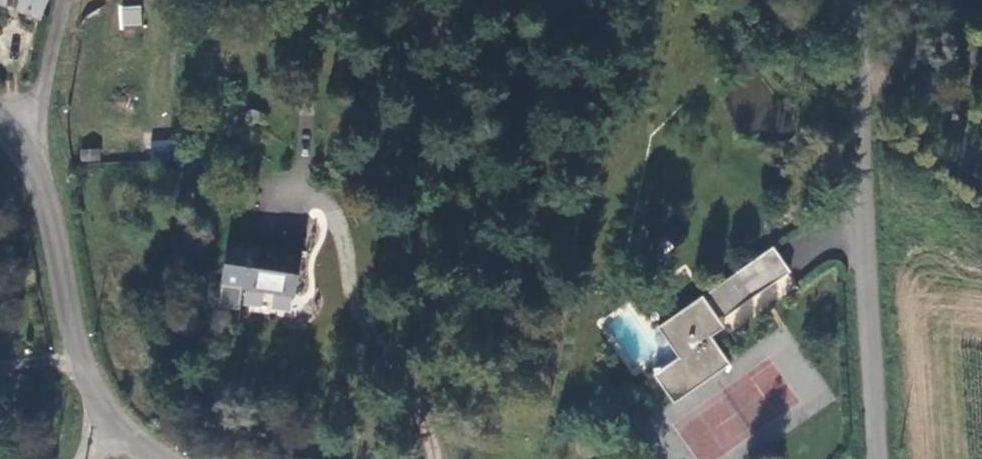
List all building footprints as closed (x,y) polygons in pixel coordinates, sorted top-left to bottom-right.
[(46,0),(5,0),(41,14),(46,0)] [(119,6),(119,27),(142,26),(141,5),(119,6)] [(174,141),(153,139),(152,152),(173,153),(174,141)] [(222,270),(236,274),(242,241),(226,239),(222,270)] [(294,250),(242,241),(236,274),(234,285),(287,294),(294,250)] [(789,272),(770,245),(738,269),(756,296),(789,272)] [(719,322),(756,296),(738,269),(701,296),(719,322)] [(719,322),(701,296),(656,327),(677,356),(650,376),(671,405),(731,363),(708,330),(719,322)]
